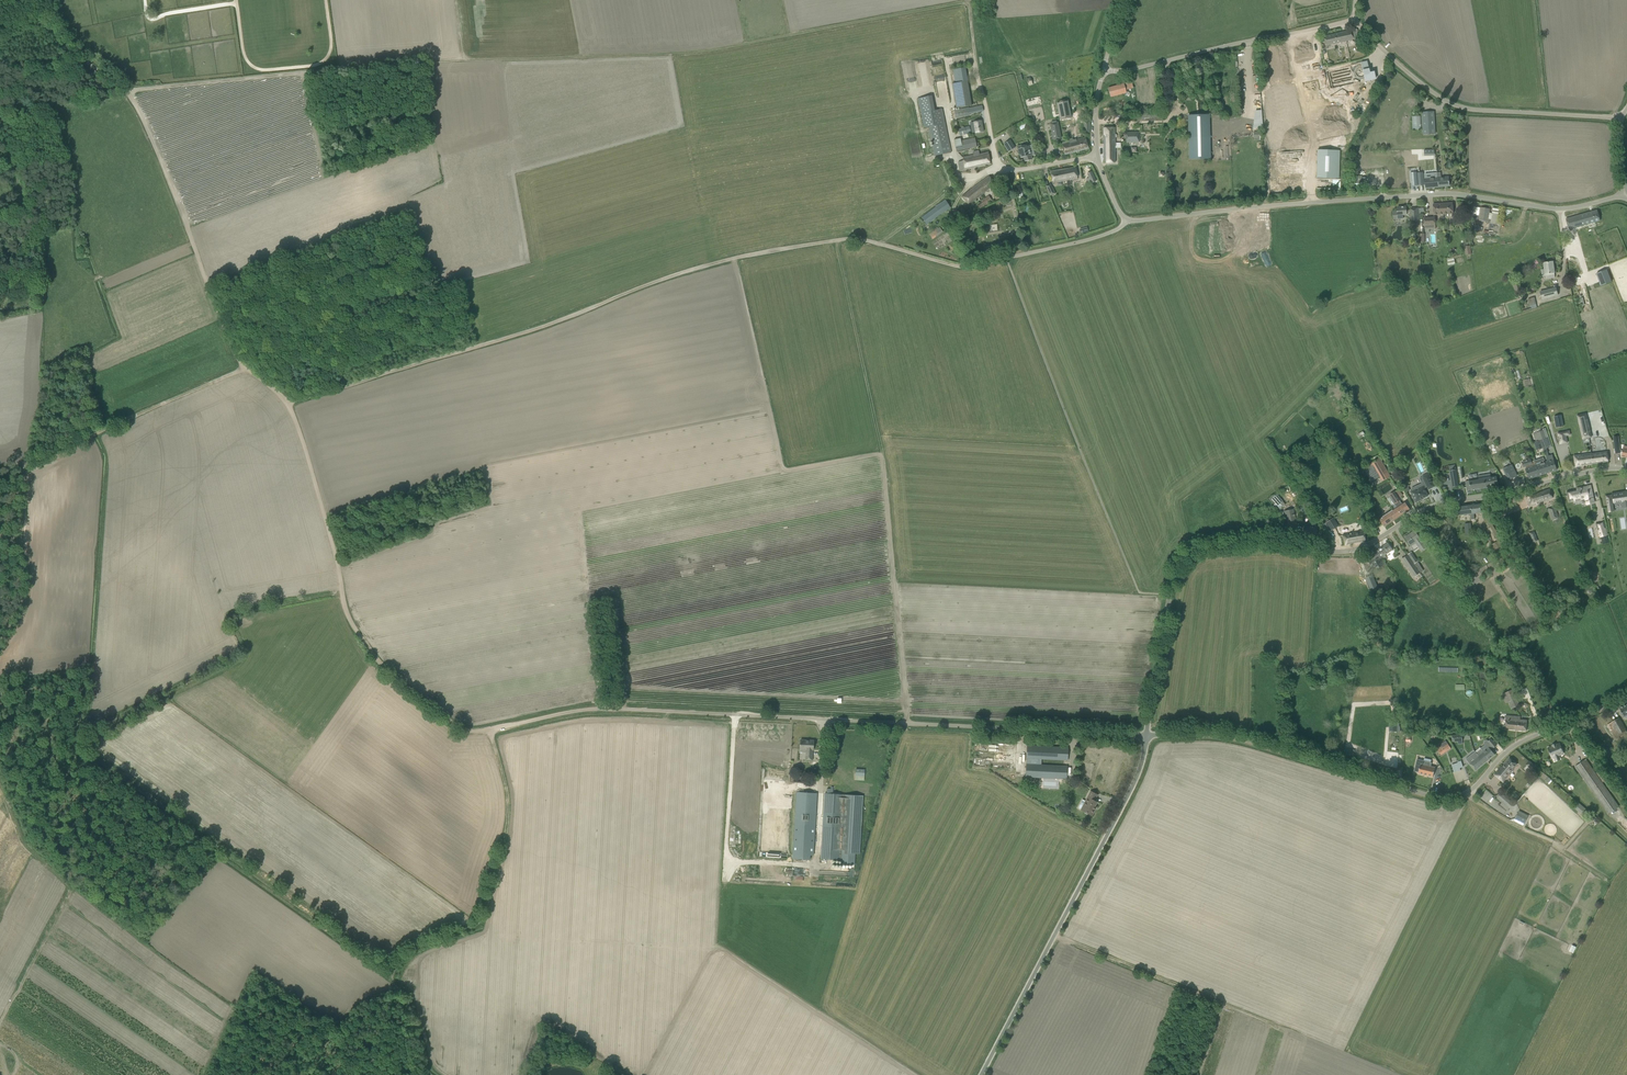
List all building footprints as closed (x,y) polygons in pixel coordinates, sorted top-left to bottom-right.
[(1326,46),(1359,38),(1357,29),(1324,36),(1326,46)] [(1319,42),(1295,47),(1299,62),(1322,58),(1319,42)] [(1333,88),(1375,79),(1374,72),(1369,73),(1368,68),(1366,66),(1364,64),(1361,63),(1328,70),(1333,88)] [(956,108),(972,105),(965,68),(953,70),(955,83),(952,83),(956,108)] [(1315,79),(1303,81),(1311,126),(1341,121),(1337,99),(1330,100),(1325,71),(1314,73),(1315,79)] [(1127,92),(1125,83),(1108,88),(1110,97),(1127,92)] [(1357,91),(1353,92),(1359,113),(1363,112),(1357,91)] [(942,109),(935,110),(932,96),(918,98),(924,128),(929,127),(935,155),(951,152),(942,109)] [(1066,100),(1056,103),(1059,119),(1070,116),(1066,100)] [(969,108),(969,107),(954,110),(955,118),(969,115),(968,115),(970,114),(970,113),(983,111),(982,105),(969,108)] [(1422,112),(1422,118),(1424,134),(1436,133),(1434,117),(1434,112),(1422,112)] [(1208,115),(1188,115),(1189,159),(1209,159),(1208,115)] [(1413,129),(1421,129),(1421,116),(1412,116),(1413,129)] [(974,127),(971,127),(972,133),(975,133),(983,131),(982,120),(973,122),(974,127)] [(1058,122),(1056,123),(1056,121),(1051,121),(1052,124),(1050,124),(1053,140),(1061,138),(1058,122)] [(1343,134),(1354,132),(1351,121),(1330,125),(1331,132),(1337,131),(1337,129),(1342,128),(1343,134)] [(958,129),(960,135),(971,132),(969,126),(964,127),(958,129)] [(1115,134),(1115,127),(1103,127),(1104,143),(1115,143),(1115,138),(1116,138),(1116,137),(1117,137),(1117,135),(1116,134),(1115,134)] [(1125,143),(1139,142),(1139,132),(1125,132),(1125,143)] [(1065,155),(1089,149),(1085,137),(1073,141),(1073,139),(1069,140),(1069,142),(1061,143),(1065,155)] [(954,139),(956,151),(977,147),(975,138),(961,140),(961,138),(954,139)] [(1429,147),(1429,138),(1402,139),(1402,148),(1429,147)] [(1011,149),(1014,147),(1010,140),(1004,144),(1008,151),(1009,152),(1012,150),(1011,149)] [(1018,145),(1017,145),(1020,154),(1020,158),(1023,157),(1024,159),(1024,162),(1032,160),(1031,155),(1032,155),(1032,156),(1037,155),(1034,144),(1030,145),(1030,146),(1029,146),(1028,143),(1025,143),(1022,144),(1018,145)] [(1121,143),(1115,143),(1104,143),(1104,163),(1116,162),(1115,148),(1121,148),(1121,143)] [(979,154),(979,150),(973,152),(974,157),(969,159),(969,156),(963,158),(964,161),(958,162),(961,171),(990,164),(988,152),(979,154)] [(1316,178),(1339,178),(1340,150),(1317,150),(1316,178)] [(1430,172),(1438,172),(1438,158),(1430,159),(1430,172)] [(1075,167),(1067,168),(1069,180),(1068,180),(1069,183),(1071,182),(1071,180),(1072,180),(1078,179),(1075,167)] [(1051,173),(1050,173),(1050,177),(1051,176),(1052,183),(1064,181),(1068,180),(1069,180),(1067,168),(1050,171),(1051,173)] [(1092,171),(1087,174),(1089,178),(1091,183),(1096,181),(1092,171)] [(1437,178),(1437,187),(1449,186),(1448,177),(1441,177),(1441,173),(1437,173),(1437,178)] [(968,205),(982,194),(995,184),(989,176),(979,183),(975,186),(962,197),(968,205)] [(1426,188),(1437,187),(1437,178),(1425,179),(1426,188)] [(1046,186),(1050,196),(1055,194),(1051,184),(1046,186)] [(980,209),(992,201),(989,195),(981,201),(982,202),(977,205),(980,209)] [(935,207),(921,217),(927,225),(941,214),(951,208),(946,200),(944,201),(935,207)] [(1434,215),(1444,214),(1443,203),(1433,204),(1434,215)] [(1453,203),(1443,203),(1444,214),(1453,214),(1453,203)] [(1393,212),(1394,220),(1404,219),(1403,214),(1407,214),(1408,213),(1408,218),(1411,218),(1412,220),(1419,220),(1418,208),(1411,209),(1406,210),(1406,207),(1397,208),(1398,212),(1393,212)] [(1481,208),(1478,220),(1487,222),(1490,209),(1481,208)] [(1597,210),(1566,219),(1569,230),(1584,225),(1592,223),(1600,221),(1597,210)] [(1435,217),(1424,218),(1425,230),(1436,229),(1435,217)] [(940,227),(929,234),(933,239),(943,232),(940,227)] [(1544,263),(1545,275),(1546,279),(1555,277),(1553,261),(1544,263)] [(1596,273),(1601,286),(1612,282),(1607,269),(1596,273)] [(1555,288),(1540,292),(1542,299),(1557,295),(1555,288)] [(1529,298),(1531,309),(1537,307),(1535,297),(1529,298)] [(1585,414),(1577,416),(1583,439),(1591,437),(1585,414)] [(1541,431),(1538,432),(1540,440),(1543,448),(1544,448),(1544,449),(1547,448),(1548,448),(1548,447),(1545,440),(1547,436),(1545,429),(1541,430),(1541,431)] [(1569,431),(1558,433),(1560,444),(1567,442),(1565,432),(1569,431),(1569,432),(1569,431)] [(1614,439),(1615,454),(1620,453),(1620,452),(1622,452),(1622,453),(1621,456),(1626,457),(1626,447),(1623,446),(1622,451),(1620,450),(1618,439),(1614,439)] [(1547,448),(1544,449),(1546,456),(1547,461),(1551,472),(1556,470),(1555,465),(1551,455),(1549,455),(1547,448)] [(1590,453),(1592,464),(1608,462),(1607,452),(1592,454),(1592,453),(1590,453)] [(1579,466),(1592,464),(1590,453),(1574,456),(1575,466),(1579,465),(1579,466)] [(1372,470),(1366,473),(1371,482),(1380,477),(1388,472),(1380,458),(1372,463),(1373,465),(1370,466),(1370,467),(1372,470)] [(1543,458),(1534,461),(1539,476),(1543,474),(1551,472),(1547,461),(1545,462),(1543,458)] [(1531,459),(1522,462),(1524,467),(1525,466),(1529,479),(1539,476),(1534,461),(1532,461),(1531,459)] [(1512,465),(1503,469),(1506,474),(1507,474),(1509,480),(1516,476),(1514,471),(1512,465)] [(1456,469),(1449,470),(1452,488),(1459,487),(1456,469)] [(1422,476),(1428,489),(1435,486),(1429,473),(1422,476)] [(1498,486),(1496,475),(1491,476),(1490,473),(1478,475),(1478,478),(1465,480),(1467,490),(1471,490),(1498,486)] [(1413,490),(1410,491),(1413,498),(1415,503),(1416,502),(1415,502),(1421,499),(1420,499),(1422,498),(1423,498),(1428,496),(1425,489),(1426,489),(1425,488),(1423,483),(1412,488),(1413,490)] [(1577,490),(1566,492),(1566,493),(1566,492),(1567,496),(1568,496),(1569,501),(1574,499),(1574,501),(1575,500),(1575,501),(1580,500),(1580,499),(1585,498),(1585,499),(1588,498),(1589,499),(1588,499),(1589,501),(1589,503),(1595,501),(1593,493),(1592,493),(1592,492),(1593,492),(1592,491),(1593,491),(1593,490),(1592,490),(1591,491),(1591,490),(1591,487),(1589,487),(1589,486),(1587,486),(1587,487),(1584,487),(1577,489),(1577,488),(1576,488),(1577,490)] [(1526,497),(1529,507),(1538,505),(1537,503),(1553,498),(1550,489),(1526,497)] [(1405,502),(1402,504),(1400,501),(1401,500),(1395,491),(1389,495),(1390,497),(1397,507),(1380,519),(1385,527),(1410,510),(1405,502)] [(1606,495),(1608,510),(1613,509),(1612,502),(1614,502),(1614,503),(1623,501),(1624,503),(1625,505),(1626,505),(1626,491),(1621,492),(1619,493),(1618,491),(1612,492),(1613,496),(1611,496),(1611,494),(1606,495)] [(1280,509),(1286,505),(1278,494),(1272,498),(1280,509)] [(1480,503),(1458,506),(1459,515),(1469,514),(1469,516),(1470,515),(1471,520),(1475,519),(1474,514),(1481,513),(1480,503)] [(1555,507),(1548,509),(1551,520),(1552,520),(1552,521),(1558,519),(1555,507)] [(1292,508),(1283,510),(1285,521),(1294,519),(1292,508)] [(1338,526),(1333,518),(1325,523),(1330,531),(1338,526)] [(1598,520),(1601,534),(1607,533),(1604,519),(1598,520)] [(1314,527),(1313,528),(1304,525),(1302,534),(1310,537),(1314,539),(1317,528),(1314,527)] [(1346,545),(1366,540),(1364,531),(1344,535),(1346,545)] [(1409,535),(1405,537),(1410,545),(1415,541),(1419,548),(1424,544),(1415,531),(1411,533),(1412,535),(1410,536),(1409,535)] [(1529,533),(1532,543),(1538,541),(1534,531),(1529,533)] [(1388,543),(1376,551),(1382,560),(1383,560),(1387,557),(1385,555),(1389,552),(1393,550),(1389,545),(1388,543)] [(1370,554),(1366,557),(1370,564),(1376,561),(1377,564),(1377,563),(1377,564),(1378,564),(1379,563),(1383,561),(1383,560),(1382,560),(1376,551),(1370,554)] [(1412,552),(1408,554),(1414,564),(1418,561),(1412,552)] [(1403,558),(1415,576),(1420,573),(1407,555),(1403,558)] [(1387,574),(1394,579),(1397,574),(1390,569),(1387,574)] [(1486,571),(1481,574),(1485,580),(1490,576),(1486,571)] [(1371,575),(1366,578),(1371,590),(1376,588),(1371,575)] [(1383,583),(1380,587),(1388,593),(1391,589),(1396,582),(1390,578),(1386,575),(1381,582),(1383,583)] [(1513,689),(1505,693),(1509,704),(1512,708),(1520,705),(1518,700),(1514,693),(1513,689)] [(1505,715),(1505,729),(1526,731),(1527,720),(1520,719),(1520,716),(1505,715)] [(1616,741),(1626,735),(1626,732),(1619,718),(1607,724),(1610,729),(1616,741)] [(1480,747),(1475,751),(1476,753),(1485,763),(1495,754),(1490,748),(1492,746),(1493,748),(1497,745),(1491,739),(1488,741),(1490,743),(1487,746),(1485,744),(1481,748),(1480,747)] [(814,740),(801,740),(800,749),(806,749),(806,760),(812,760),(813,750),(814,740)] [(1440,744),(1440,745),(1436,748),(1441,755),(1451,748),(1446,741),(1440,744)] [(1552,758),(1563,753),(1559,743),(1548,748),(1552,758)] [(1027,758),(1027,764),(1026,764),(1026,777),(1067,779),(1067,766),(1038,765),(1038,759),(1068,760),(1068,747),(1027,745),(1027,758)] [(1475,751),(1465,759),(1469,764),(1475,771),(1485,763),(1476,753),(1475,751)] [(1499,769),(1495,774),(1500,779),(1503,782),(1506,778),(1514,769),(1513,769),(1517,764),(1509,758),(1502,766),(1502,765),(1499,769)] [(1417,759),(1415,766),(1420,767),(1418,773),(1433,777),(1435,767),(1429,766),(1430,763),(1431,763),(1431,762),(1427,761),(1424,761),(1417,759)] [(1575,766),(1579,771),(1593,792),(1591,794),(1602,808),(1603,807),(1608,814),(1619,806),(1603,783),(1605,781),(1598,771),(1596,773),(1589,764),(1586,759),(1575,766)] [(1526,765),(1532,771),(1537,766),(1530,760),(1526,765)] [(1460,770),(1458,763),(1456,764),(1455,762),(1453,762),(1453,765),(1452,765),(1454,772),(1460,770)] [(762,765),(758,853),(788,854),(792,766),(762,765)] [(865,769),(856,769),(855,780),(864,781),(864,775),(865,769)] [(821,851),(821,859),(842,861),(841,864),(855,865),(855,854),(860,854),(860,853),(863,795),(833,793),(834,787),(831,787),(831,789),(827,788),(827,793),(825,793),(821,851)] [(1083,799),(1078,808),(1081,809),(1081,810),(1092,815),(1095,810),(1097,807),(1095,806),(1097,802),(1094,801),(1097,795),(1091,791),(1085,801),(1083,799)] [(793,858),(793,859),(810,860),(810,855),(814,855),(815,826),(813,826),(814,821),(816,821),(817,793),(798,792),(796,792),(795,811),(795,825),(794,825),(793,854),(793,858)] [(1501,804),(1508,810),(1513,804),(1501,793),(1498,797),(1503,802),(1501,804)] [(1580,803),(1575,809),(1581,814),(1586,808),(1580,803)] [(1513,821),(1523,826),(1528,815),(1519,810),(1513,821)]
